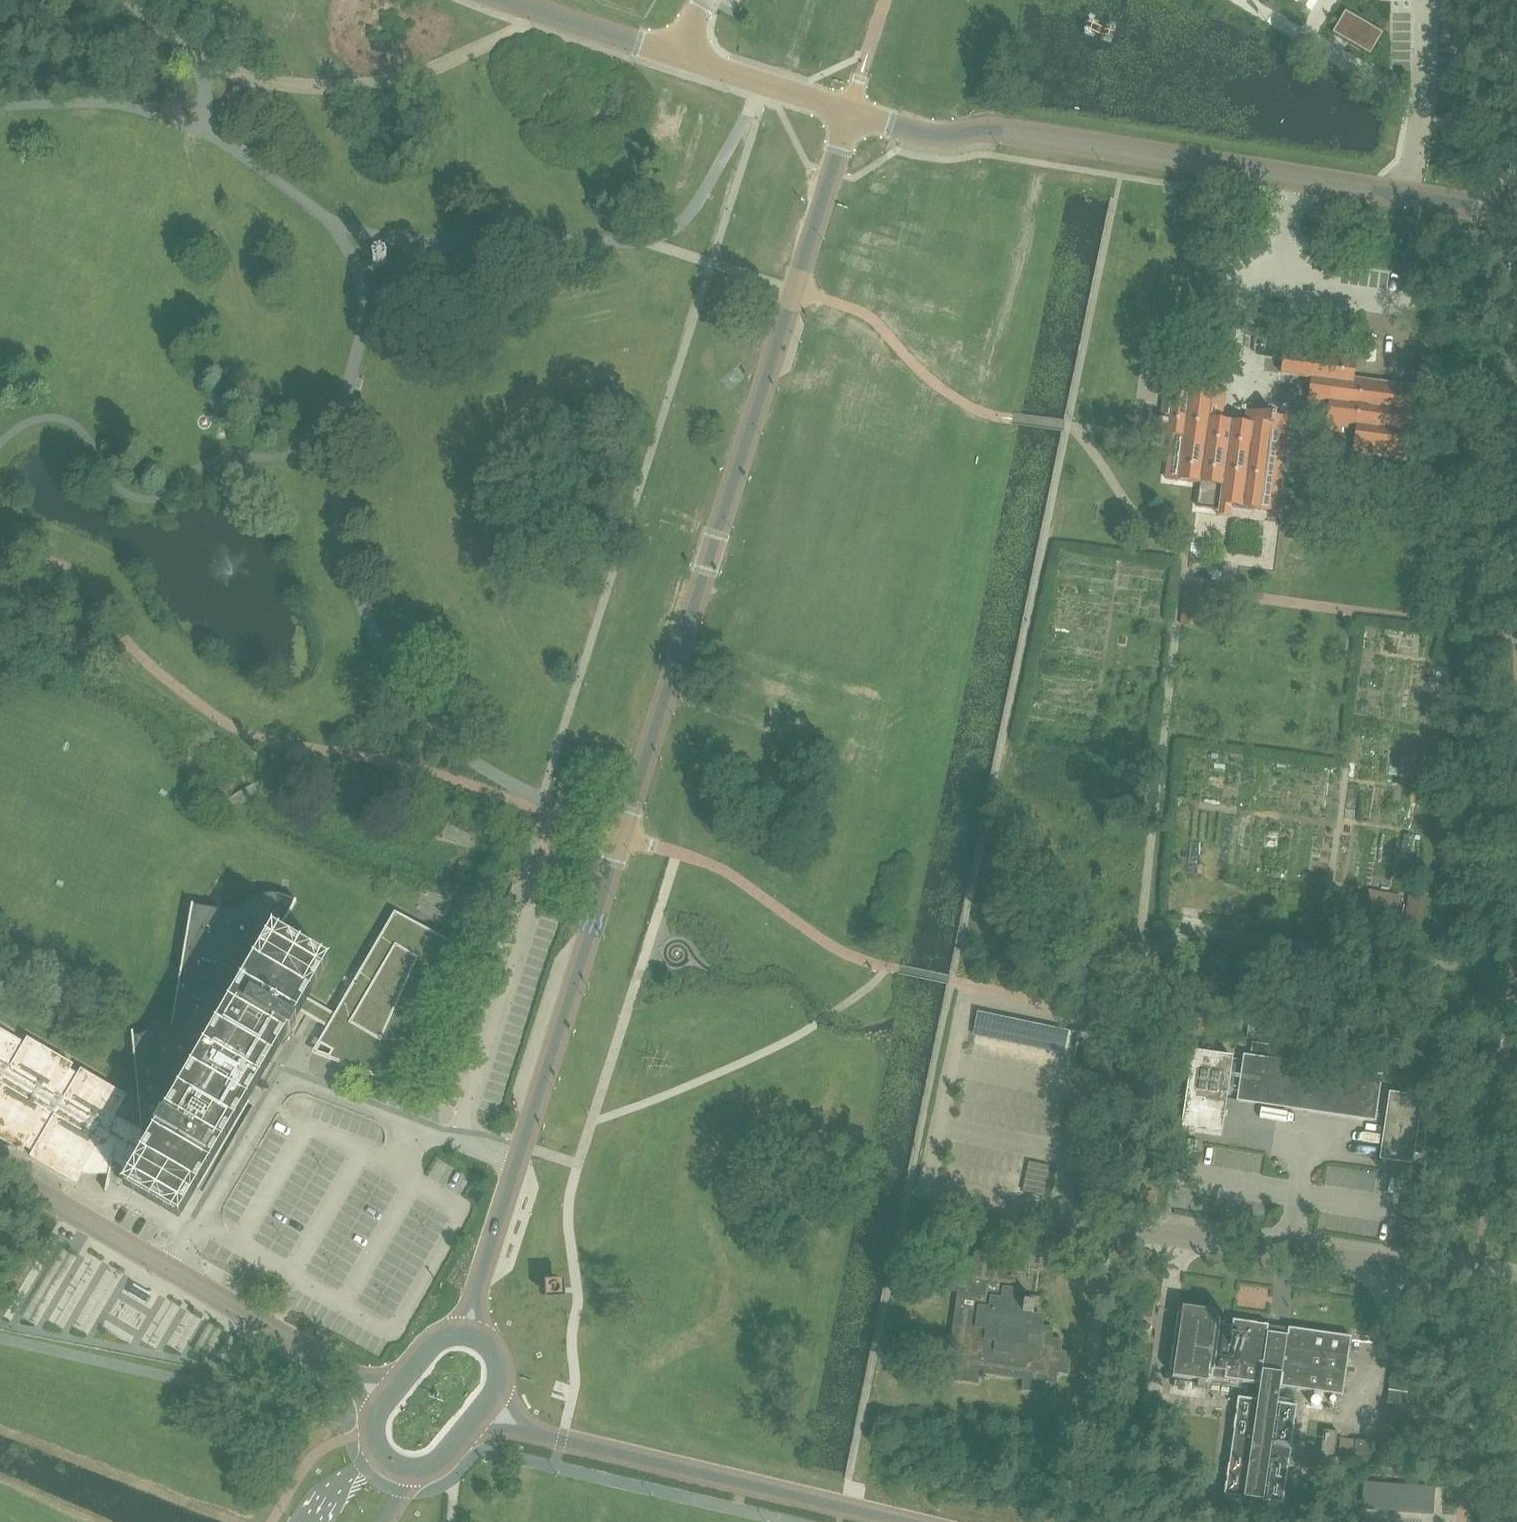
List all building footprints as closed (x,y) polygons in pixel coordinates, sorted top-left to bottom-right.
[(1382,33),(1343,12),(1330,36),(1338,40),(1369,57),(1382,33)] [(1352,378),(1355,360),(1285,350),(1282,375),(1311,379),(1307,404),(1328,407),(1325,430),(1339,432),(1340,429),(1353,431),(1350,450),(1402,457),(1412,386),(1352,378)] [(1262,520),(1265,521),(1269,489),(1275,490),(1286,417),(1245,411),(1244,424),(1221,420),(1225,387),(1166,378),(1164,389),(1158,435),(1170,436),(1164,480),(1198,485),(1196,504),(1217,507),(1217,513),(1229,515),(1230,506),(1263,511),(1262,520)] [(1344,455),(1345,445),(1313,441),(1311,451),(1344,455)] [(1179,624),(1181,625),(1187,625),(1192,590),(1183,588),(1179,624)] [(21,1152),(24,1147),(32,1152),(29,1157),(75,1183),(82,1171),(83,1170),(85,1166),(109,1170),(109,1172),(108,1175),(105,1191),(107,1191),(109,1181),(109,1180),(112,1160),(122,1166),(128,1169),(121,1181),(176,1213),(192,1185),(195,1186),(245,1100),(246,1099),(256,1081),(285,1031),(290,1034),(290,1033),(297,1022),(291,1018),(297,1009),(306,1015),(307,1015),(311,1018),(327,1028),(320,1041),(336,1050),(340,1043),(346,1047),(345,1047),(345,1048),(345,1049),(345,1050),(346,1051),(347,1052),(348,1053),(349,1053),(350,1053),(351,1053),(351,1052),(352,1052),(352,1051),(353,1051),(359,1054),(353,1068),(385,1080),(402,1087),(446,942),(447,940),(439,936),(426,929),(395,912),(373,949),(353,984),(335,1014),(305,996),(308,991),(322,966),(323,964),(286,943),(287,942),(283,940),(276,936),(285,920),(297,901),(295,900),(295,901),(290,898),(280,895),(270,894),(260,895),(250,899),(248,901),(242,905),(236,907),(232,908),(222,910),(216,909),(193,905),(193,904),(192,904),(174,1009),(173,1013),(172,1018),(171,1025),(164,1025),(158,1026),(152,1029),(151,1029),(146,1033),(140,1035),(134,1036),(134,1034),(133,1031),(132,1031),(132,1033),(136,1076),(138,1093),(139,1110),(141,1131),(115,1116),(123,1101),(126,1096),(124,1095),(81,1070),(78,1075),(69,1070),(73,1065),(28,1039),(24,1045),(0,1030),(0,1139),(21,1152)] [(1381,894),(1376,918),(1401,923),(1406,899),(1381,894)] [(1402,943),(1416,946),(1425,903),(1410,900),(1402,943)] [(1070,1036),(979,1017),(975,1039),(1072,1059),(1077,1038),(1070,1036)] [(1248,1024),(1246,1039),(1270,1042),(1272,1027),(1248,1024)] [(1277,1106),(1287,1046),(1253,1041),(1251,1056),(1245,1055),(1238,1100),(1277,1106)] [(1222,1136),(1233,1059),(1219,1056),(1220,1047),(1219,1046),(1215,1046),(1214,1046),(1212,1055),(1193,1053),(1182,1130),(1222,1136)] [(1311,1111),(1320,1051),(1287,1046),(1277,1106),(1311,1111)] [(1384,1061),(1320,1051),(1311,1111),(1376,1120),(1384,1061)] [(1422,1097),(1389,1092),(1380,1159),(1412,1163),(1413,1153),(1422,1155),(1425,1133),(1416,1132),(1422,1097)] [(992,1375),(1013,1379),(1024,1380),(1023,1390),(1045,1393),(1047,1383),(1057,1385),(1059,1373),(1069,1375),(1072,1352),(1062,1350),(1064,1339),(1053,1337),(1054,1327),(1032,1324),(1035,1307),(1039,1307),(1040,1298),(1036,1297),(1029,1296),(1012,1294),(1013,1281),(1005,1280),(1007,1265),(995,1263),(997,1253),(975,1250),(974,1260),(963,1259),(961,1270),(951,1269),(948,1290),(958,1292),(957,1303),(954,1324),(953,1331),(942,1330),(939,1357),(950,1358),(948,1369),(959,1370),(957,1381),(980,1385),(982,1374),(992,1375)] [(1170,1363),(1169,1371),(1176,1372),(1176,1377),(1174,1376),(1174,1378),(1209,1383),(1210,1381),(1208,1381),(1209,1377),(1240,1381),(1260,1384),(1260,1383),(1264,1384),(1261,1402),(1257,1401),(1257,1400),(1238,1397),(1223,1495),(1283,1504),(1288,1466),(1294,1467),(1297,1444),(1292,1443),(1297,1405),(1277,1403),(1277,1404),(1273,1403),(1276,1385),(1280,1386),(1279,1387),(1299,1390),(1343,1396),(1351,1337),(1292,1328),(1288,1328),(1287,1335),(1267,1333),(1268,1325),(1233,1320),(1221,1318),(1217,1317),(1218,1313),(1219,1313),(1219,1312),(1184,1307),(1184,1308),(1185,1309),(1185,1313),(1177,1312),(1170,1363)] [(1509,1337),(1516,1337),(1516,1323),(1510,1323),(1509,1337)] [(1415,1345),(1412,1345),(1397,1343),(1383,1443),(1359,1439),(1355,1462),(1387,1467),(1407,1469),(1416,1406),(1407,1405),(1415,1345)] [(1321,1450),(1319,1465),(1333,1467),(1338,1431),(1332,1430),(1324,1429),(1321,1450)] [(1351,1460),(1354,1439),(1343,1437),(1340,1458),(1351,1460)] [(1363,1482),(1361,1509),(1433,1514),(1435,1488),(1363,1482)]
